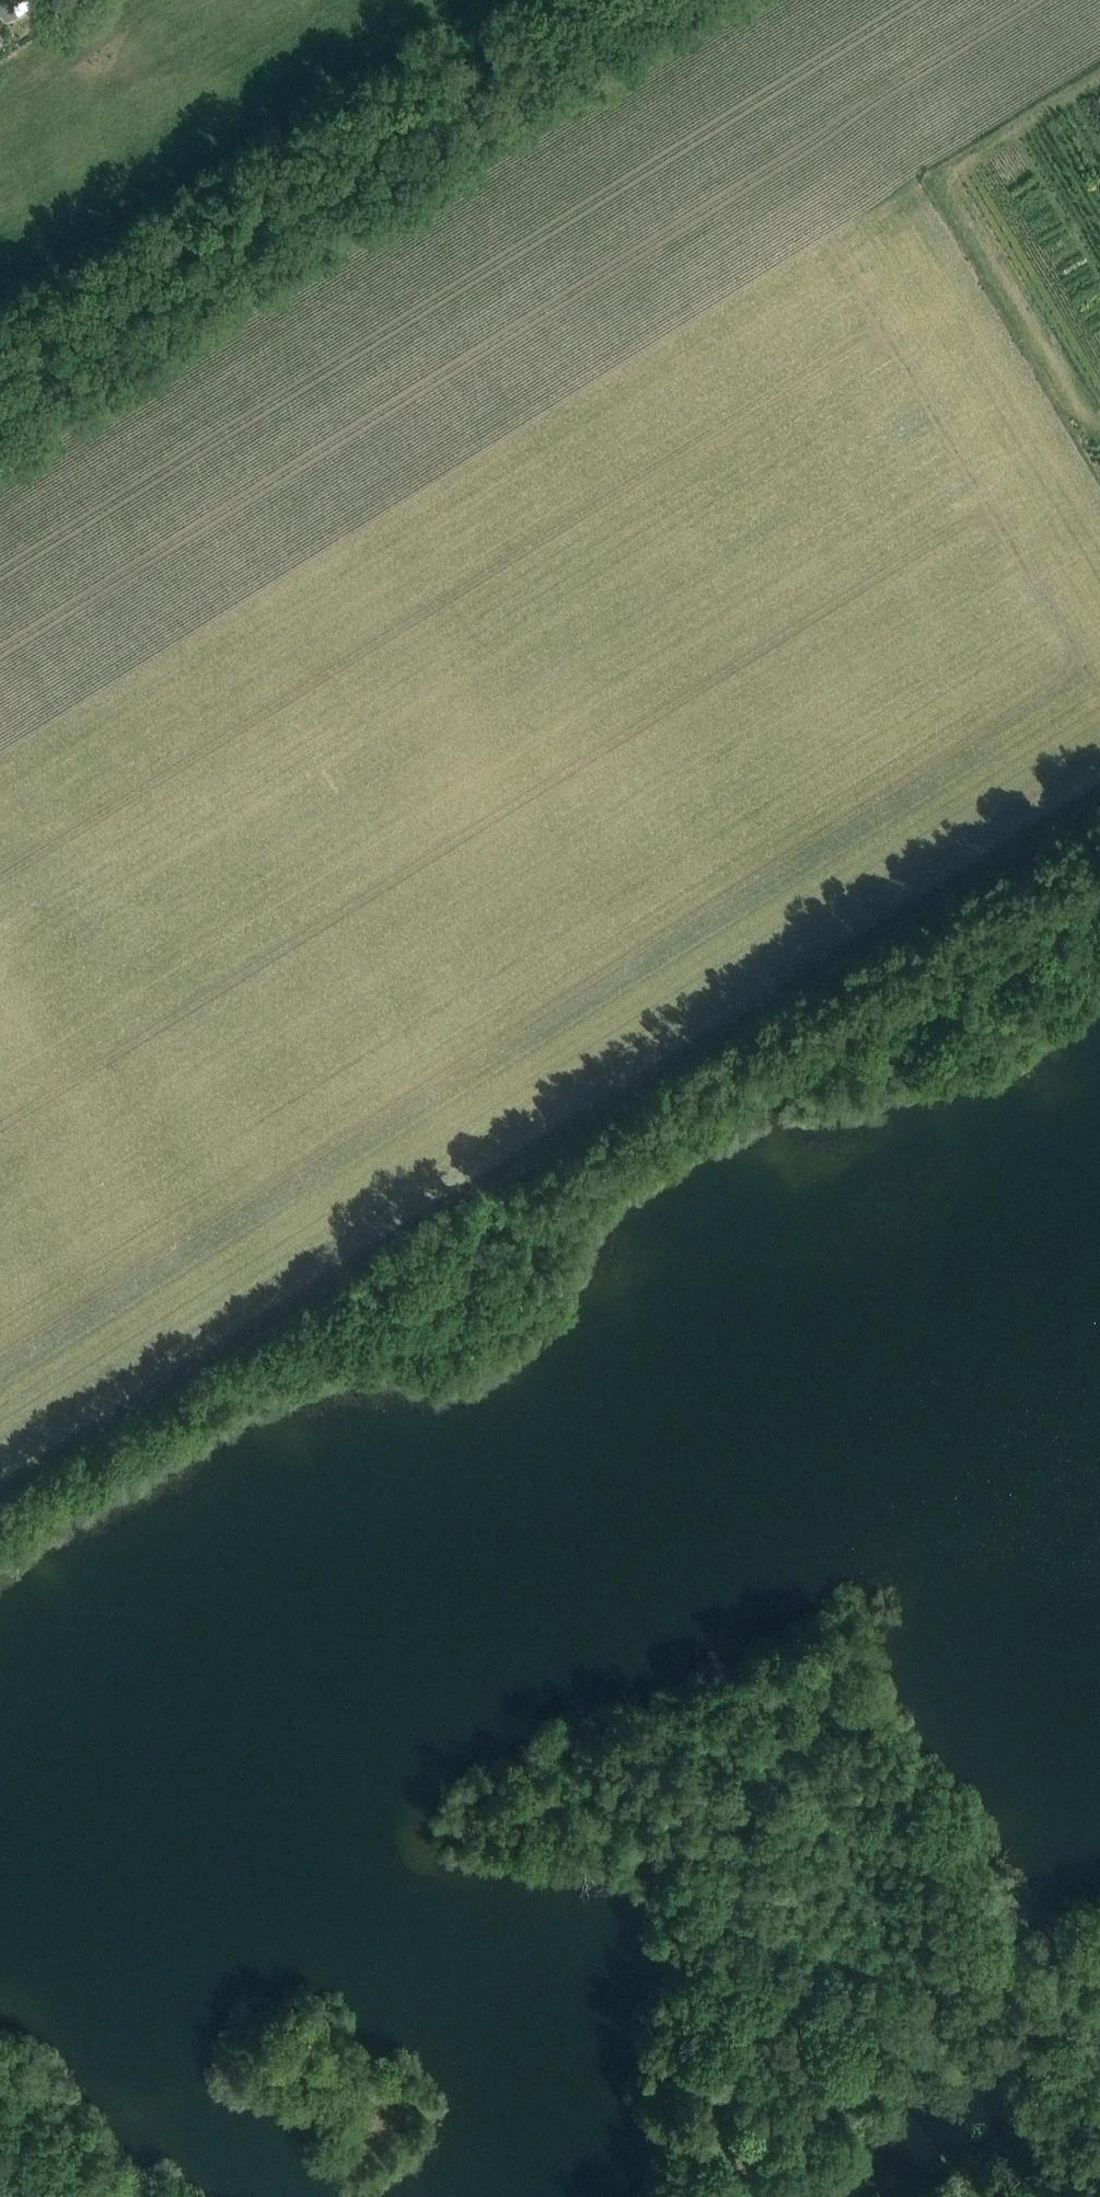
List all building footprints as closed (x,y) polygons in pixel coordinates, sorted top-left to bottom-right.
[(2,11),(24,0),(0,0),(0,6),(2,11)]
